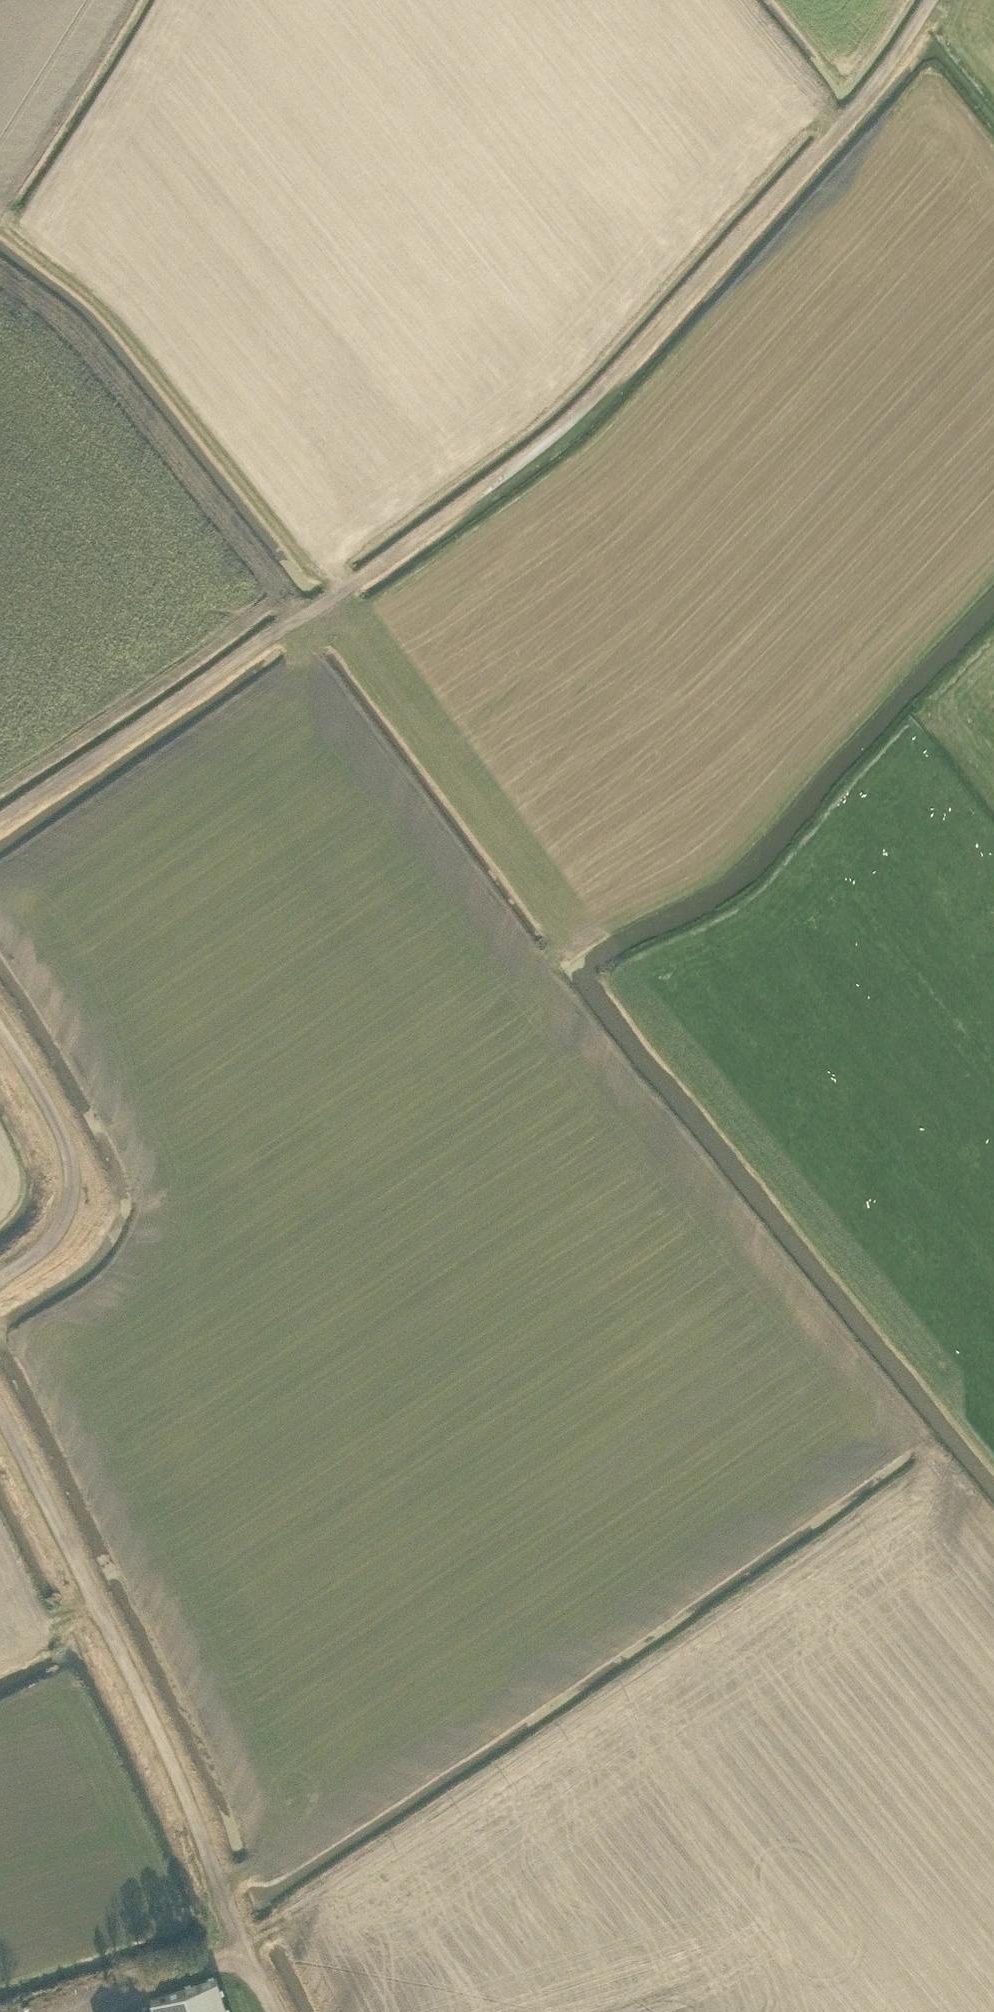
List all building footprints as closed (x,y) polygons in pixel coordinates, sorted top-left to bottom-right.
[(154,2011),(227,2011),(215,1977),(150,1999),(154,2011)]
